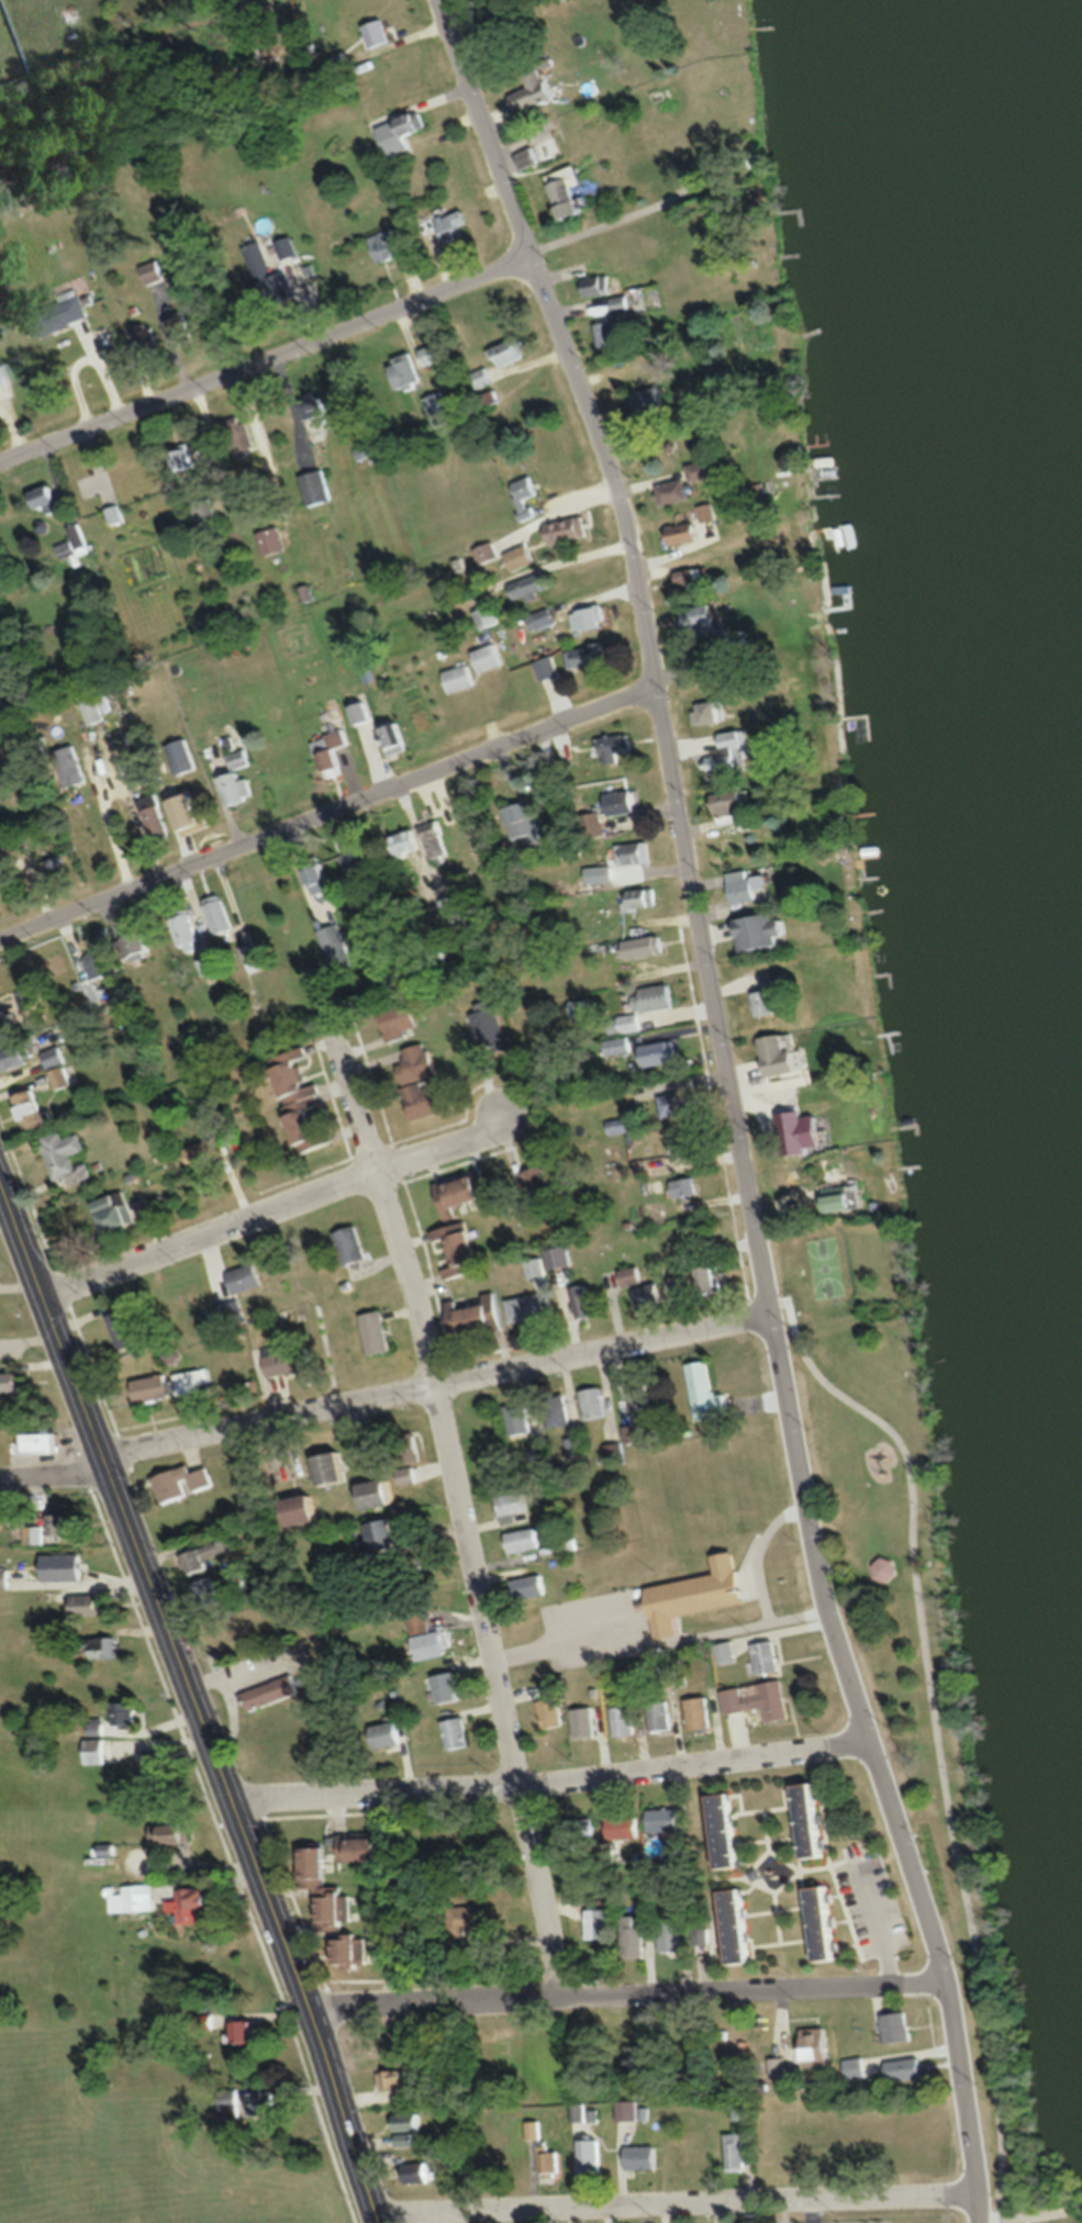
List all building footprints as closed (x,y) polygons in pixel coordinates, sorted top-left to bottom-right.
[(371,47),(391,41),(384,18),(363,25),(371,47)] [(557,100),(547,61),(525,66),(531,88),(513,92),(517,110),(557,100)] [(378,124),(390,155),(412,147),(408,137),(429,128),(421,107),(378,124)] [(551,174),(566,221),(594,213),(579,166),(551,174)] [(442,217),(449,241),(469,234),(467,226),(473,224),(468,209),(442,217)] [(408,251),(395,224),(368,239),(381,265),(408,251)] [(275,242),(283,259),(297,252),(290,235),(275,242)] [(256,283),(266,280),(273,302),(297,294),(289,270),(274,275),(263,239),(244,245),(256,283)] [(171,276),(163,258),(142,267),(150,285),(171,276)] [(588,298),(616,288),(609,269),(582,279),(588,298)] [(93,320),(83,288),(62,294),(65,302),(28,313),(36,337),(93,320)] [(618,309),(633,306),(631,295),(615,298),(618,309)] [(596,324),(602,348),(623,344),(618,319),(596,324)] [(145,356),(167,348),(156,320),(135,329),(145,356)] [(493,358),(497,356),(503,368),(533,354),(525,335),(490,351),(493,358)] [(446,359),(439,344),(421,351),(427,367),(446,359)] [(402,392),(426,382),(413,351),(389,361),(402,392)] [(4,364),(0,365),(0,386),(10,382),(4,364)] [(470,374),(476,389),(495,381),(488,366),(470,374)] [(670,408),(665,386),(628,394),(633,416),(670,408)] [(503,399),(499,390),(484,397),(488,406),(503,399)] [(427,398),(437,429),(457,421),(447,391),(427,398)] [(227,419),(232,452),(253,448),(248,416),(227,419)] [(168,450),(175,475),(202,467),(195,442),(168,450)] [(691,465),(694,479),(722,474),(719,460),(691,465)] [(300,476),(308,506),(333,500),(325,469),(300,476)] [(537,515),(531,497),(542,493),(535,474),(509,483),(522,520),(537,515)] [(693,500),(691,479),(660,483),(663,503),(693,500)] [(41,516),(64,511),(58,484),(36,489),(41,516)] [(224,516),(214,496),(192,505),(202,526),(224,516)] [(126,521),(121,504),(105,510),(110,525),(126,521)] [(706,506),(707,520),(721,518),(720,505),(706,506)] [(546,523),(551,544),(591,535),(586,515),(546,523)] [(63,558),(68,555),(71,561),(93,548),(78,522),(66,529),(71,537),(56,546),(63,558)] [(671,544),(705,540),(704,522),(669,526),(671,544)] [(513,571),(538,561),(531,543),(505,553),(513,571)] [(707,569),(671,571),(672,588),(708,585),(707,569)] [(554,592),(548,571),(512,581),(518,602),(554,592)] [(502,623),(496,604),(476,610),(482,629),(502,623)] [(573,609),(574,630),(609,628),(608,607),(573,609)] [(686,631),(722,631),(722,607),(686,607),(686,631)] [(481,673),(507,664),(500,643),(475,652),(481,673)] [(611,665),(609,643),(576,647),(578,668),(611,665)] [(562,675),(554,655),(535,662),(543,683),(562,675)] [(442,672),(448,694),(478,685),(472,664),(442,672)] [(81,695),(93,726),(109,720),(97,690),(81,695)] [(698,726),(726,720),(722,700),(694,706),(698,726)] [(349,708),(356,726),(373,720),(366,701),(349,708)] [(387,755),(409,751),(402,717),(380,722),(387,755)] [(741,747),(749,746),(748,730),(721,733),(723,756),(708,757),(709,774),(743,771),(741,747)] [(601,765),(622,763),(621,752),(635,750),(634,734),(598,737),(601,765)] [(332,749),(327,736),(310,743),(322,776),(344,768),(337,747),(332,749)] [(66,789),(88,782),(77,745),(54,752),(66,789)] [(134,767),(139,780),(154,775),(149,761),(134,767)] [(142,798),(156,838),(174,831),(159,791),(142,798)] [(608,815),(641,813),(640,791),(606,793),(608,815)] [(717,793),(719,817),(756,814),(754,791),(717,793)] [(187,826),(207,816),(195,792),(175,801),(187,826)] [(504,808),(518,859),(547,851),(533,800),(504,808)] [(420,826),(432,861),(451,855),(439,820),(420,826)] [(617,844),(620,867),(656,861),(653,839),(617,844)] [(335,889),(330,862),(307,866),(312,893),(335,889)] [(730,873),(734,905),(776,898),(772,875),(755,877),(754,870),(730,873)] [(362,899),(370,898),(367,879),(359,880),(362,899)] [(622,901),(623,911),(660,907),(659,888),(627,891),(628,900),(622,901)] [(219,936),(239,929),(227,893),(207,900),(219,936)] [(441,901),(448,920),(467,914),(460,894),(441,901)] [(206,945),(191,909),(172,917),(186,953),(206,945)] [(790,947),(789,936),(797,935),(795,919),(785,920),(784,913),(745,918),(749,952),(790,947)] [(318,931),(332,968),(354,960),(340,923),(318,931)] [(158,954),(147,927),(119,939),(130,966),(158,954)] [(627,939),(629,958),(669,954),(667,935),(627,939)] [(267,967),(258,942),(242,947),(252,973),(267,967)] [(91,980),(114,973),(106,946),(83,953),(91,980)] [(770,979),(771,991),(759,993),(762,1017),(784,1015),(782,988),(791,987),(790,977),(770,979)] [(23,1007),(37,1001),(31,985),(17,990),(23,1007)] [(677,1009),(677,987),(642,987),(642,1009),(677,1009)] [(473,1004),(487,1050),(510,1044),(497,998),(473,1004)] [(420,1025),(413,1000),(381,1009),(390,1042),(410,1037),(408,1028),(420,1025)] [(20,1028),(11,1007),(0,1012),(0,1038),(20,1028)] [(763,1038),(767,1077),(802,1073),(798,1034),(763,1038)] [(684,1062),(681,1040),(643,1045),(646,1067),(684,1062)] [(441,1072),(430,1041),(397,1052),(409,1084),(441,1072)] [(2,1072),(35,1063),(29,1042),(0,1051),(0,1064),(2,1072)] [(75,1085),(60,1045),(44,1051),(59,1090),(75,1085)] [(275,1065),(301,1154),(335,1144),(332,1132),(321,1135),(313,1107),(323,1104),(317,1085),(308,1088),(299,1058),(275,1065)] [(450,1108),(441,1082),(426,1088),(423,1082),(406,1089),(418,1120),(450,1108)] [(54,1124),(41,1088),(17,1097),(29,1132),(54,1124)] [(663,1118),(696,1114),(693,1092),(660,1097),(663,1118)] [(639,1117),(607,1120),(608,1133),(640,1130),(639,1117)] [(84,1134),(67,1139),(65,1131),(44,1138),(57,1179),(80,1172),(75,1155),(89,1150),(84,1134)] [(815,1154),(812,1132),(782,1135),(785,1158),(815,1154)] [(192,1168),(235,1155),(228,1135),(186,1148),(192,1168)] [(673,1158),(699,1158),(699,1138),(673,1138),(673,1158)] [(536,1205),(561,1197),(550,1162),(525,1170),(536,1205)] [(487,1207),(499,1203),(487,1169),(452,1181),(462,1208),(484,1200),(487,1207)] [(700,1194),(697,1178),(672,1182),(675,1198),(700,1194)] [(139,1221),(126,1190),(100,1201),(114,1232),(139,1221)] [(825,1191),(825,1210),(858,1210),(858,1190),(825,1191)] [(462,1268),(483,1262),(473,1220),(434,1230),(438,1245),(455,1240),(462,1268)] [(369,1258),(360,1224),(335,1231),(344,1265),(369,1258)] [(573,1264),(569,1245),(544,1250),(545,1256),(525,1260),(528,1278),(549,1274),(548,1269),(573,1264)] [(237,1292),(269,1284),(263,1261),(231,1270),(237,1292)] [(696,1268),(702,1297),(731,1291),(725,1262),(696,1268)] [(674,1305),(694,1302),(690,1277),(671,1280),(674,1305)] [(669,1302),(663,1280),(632,1289),(638,1310),(669,1302)] [(587,1285),(570,1288),(575,1321),(592,1318),(587,1285)] [(506,1328),(499,1291),(485,1294),(487,1305),(462,1310),(460,1299),(447,1302),(454,1338),(506,1328)] [(548,1292),(508,1299),(512,1323),(551,1317),(548,1292)] [(111,1314),(122,1347),(145,1338),(130,1296),(115,1302),(119,1311),(111,1314)] [(368,1355),(392,1351),(385,1309),(360,1313),(368,1355)] [(267,1376),(320,1369),(317,1343),(293,1347),(292,1342),(263,1346),(267,1376)] [(731,1391),(717,1393),(712,1358),(688,1362),(696,1420),(734,1414),(731,1391)] [(206,1370),(178,1371),(178,1391),(207,1391),(206,1370)] [(26,1390),(26,1371),(0,1371),(0,1390),(26,1390)] [(174,1396),(170,1372),(135,1378),(138,1402),(174,1396)] [(631,1407),(651,1407),(651,1377),(631,1377),(631,1407)] [(609,1413),(601,1385),(578,1391),(586,1419),(609,1413)] [(566,1394),(545,1399),(552,1426),(573,1421),(566,1394)] [(535,1430),(526,1400),(503,1407),(511,1436),(535,1430)] [(646,1440),(642,1422),(625,1426),(628,1444),(646,1440)] [(26,1431),(26,1451),(68,1451),(68,1431),(26,1431)] [(532,1445),(535,1461),(549,1459),(547,1442),(532,1445)] [(625,1459),(623,1442),(606,1444),(608,1462),(625,1459)] [(323,1455),(329,1485),(357,1480),(351,1449),(323,1455)] [(164,1503),(217,1487),(210,1466),(195,1471),(192,1464),(155,1475),(164,1503)] [(365,1482),(370,1509),(402,1503),(397,1477),(365,1482)] [(532,1509),(527,1489),(497,1496),(501,1516),(532,1509)] [(328,1520),(324,1493),(292,1498),(296,1525),(328,1520)] [(84,1513),(53,1513),(53,1534),(84,1534),(84,1513)] [(370,1553),(406,1547),(400,1517),(365,1524),(370,1553)] [(27,1543),(45,1543),(45,1525),(27,1525),(27,1543)] [(543,1547),(540,1527),(509,1532),(513,1551),(543,1547)] [(242,1547),(237,1529),(218,1534),(220,1542),(184,1553),(190,1574),(210,1569),(207,1557),(242,1547)] [(578,1550),(578,1533),(558,1533),(558,1550),(578,1550)] [(711,1538),(715,1557),(645,1573),(656,1624),(680,1619),(676,1600),(746,1585),(735,1533),(711,1538)] [(46,1553),(46,1579),(85,1579),(85,1554),(46,1553)] [(873,1571),(887,1582),(900,1565),(885,1554),(873,1571)] [(0,1569),(0,1588),(11,1588),(11,1569),(0,1569)] [(192,1584),(201,1608),(222,1600),(214,1576),(192,1584)] [(547,1596),(547,1577),(518,1577),(518,1596),(547,1596)] [(71,1615),(109,1615),(109,1594),(71,1594),(71,1615)] [(419,1659),(450,1652),(444,1629),(414,1636),(419,1659)] [(118,1657),(118,1636),(74,1636),(74,1657),(118,1657)] [(754,1644),(760,1674),(785,1669),(779,1639),(754,1644)] [(718,1643),(721,1664),(738,1661),(736,1641),(718,1643)] [(677,1679),(677,1665),(660,1665),(660,1679),(677,1679)] [(463,1700),(460,1671),(432,1674),(435,1703),(463,1700)] [(249,1711),(304,1691),(297,1672),(242,1692),(249,1711)] [(789,1679),(724,1690),(728,1714),(769,1707),(771,1722),(795,1718),(789,1679)] [(546,1729),(565,1725),(560,1697),(540,1700),(546,1729)] [(690,1728),(715,1728),(715,1697),(690,1697),(690,1728)] [(673,1729),(671,1700),(651,1701),(652,1730),(673,1729)] [(115,1702),(115,1726),(139,1726),(139,1701),(115,1702)] [(615,1737),(638,1734),(633,1704),(610,1708),(615,1737)] [(575,1739),(597,1736),(594,1706),(572,1708),(575,1739)] [(472,1744),(466,1716),(441,1721),(447,1749),(472,1744)] [(408,1741),(403,1719),(370,1727),(375,1749),(408,1741)] [(143,1778),(165,1778),(165,1750),(143,1750),(143,1778)] [(825,1781),(796,1784),(804,1857),(832,1854),(825,1781)] [(711,1793),(715,1868),(744,1866),(739,1792),(711,1793)] [(682,1830),(682,1807),(650,1807),(650,1830),(682,1830)] [(641,1813),(614,1813),(614,1841),(641,1841),(641,1813)] [(597,1840),(597,1817),(567,1817),(567,1840),(597,1840)] [(193,1842),(193,1824),(154,1824),(154,1842),(193,1842)] [(389,1836),(352,1838),(352,1834),(341,1835),(343,1861),(390,1859),(389,1836)] [(309,1846),(309,1878),(334,1878),(334,1846),(309,1846)] [(124,1884),(124,1910),(155,1910),(155,1884),(124,1884)] [(839,1885),(809,1887),(815,1961),(844,1959),(839,1885)] [(323,1886),(323,1920),(353,1920),(353,1886),(323,1886)] [(180,1922),(219,1922),(219,1887),(180,1887),(180,1922)] [(759,1961),(750,1887),(722,1890),(731,1965),(759,1961)] [(588,1908),(588,1939),(611,1939),(611,1908),(588,1908)] [(626,1957),(646,1957),(646,1925),(636,1925),(636,1917),(626,1917),(626,1957)] [(659,1951),(683,1951),(683,1921),(659,1921),(659,1951)] [(712,1927),(696,1928),(699,1955),(714,1954),(712,1927)] [(340,1938),(339,1963),(374,1964),(375,1939),(340,1938)] [(916,2039),(912,2010),(884,2014),(888,2043),(916,2039)] [(704,2019),(678,2019),(678,2050),(704,2050),(704,2019)] [(259,2021),(237,2021),(237,2042),(259,2042),(259,2021)] [(834,2064),(833,2027),(803,2028),(804,2064),(834,2064)] [(868,2072),(864,2055),(847,2060),(851,2077),(868,2072)] [(885,2061),(887,2080),(927,2077),(925,2057),(885,2061)] [(788,2058),(772,2058),(772,2074),(788,2074),(788,2058)] [(381,2070),(381,2085),(424,2085),(424,2070),(381,2070)] [(276,2112),(286,2112),(286,2093),(276,2093),(276,2112)] [(640,2119),(640,2100),(620,2100),(621,2119),(640,2119)] [(748,2100),(731,2103),(734,2119),(750,2117),(748,2100)] [(399,2112),(399,2129),(434,2129),(434,2112),(399,2112)] [(540,2121),(528,2121),(528,2137),(540,2137),(540,2121)] [(746,2170),(745,2132),(724,2132),(725,2171),(746,2170)] [(423,2145),(423,2133),(403,2133),(403,2145),(423,2145)] [(605,2138),(584,2138),(584,2175),(605,2175),(605,2138)] [(552,2142),(536,2142),(536,2177),(562,2177),(562,2150),(552,2150),(552,2142)] [(660,2169),(660,2146),(629,2146),(629,2169),(660,2169)] [(442,2181),(442,2162),(415,2162),(415,2181),(442,2181)]
